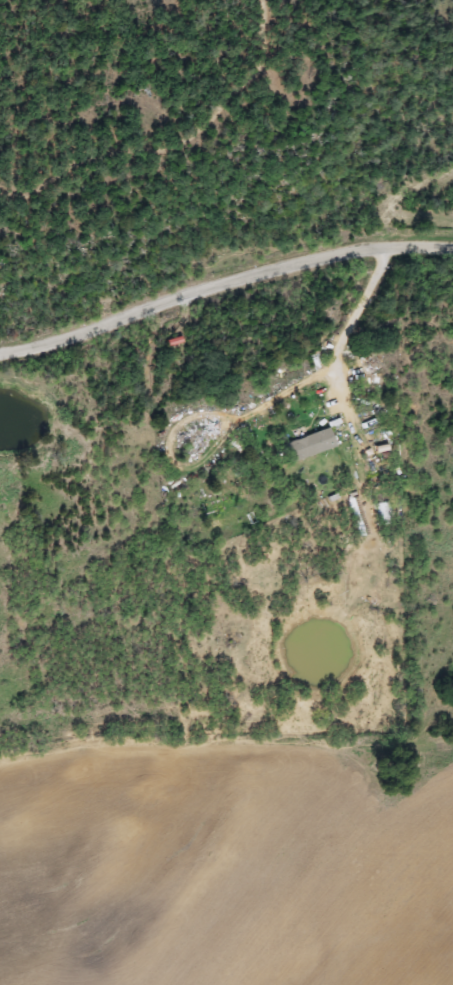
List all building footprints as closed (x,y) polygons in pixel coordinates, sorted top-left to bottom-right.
[(289,463),(282,445),(326,428),(333,447),(289,463)]
